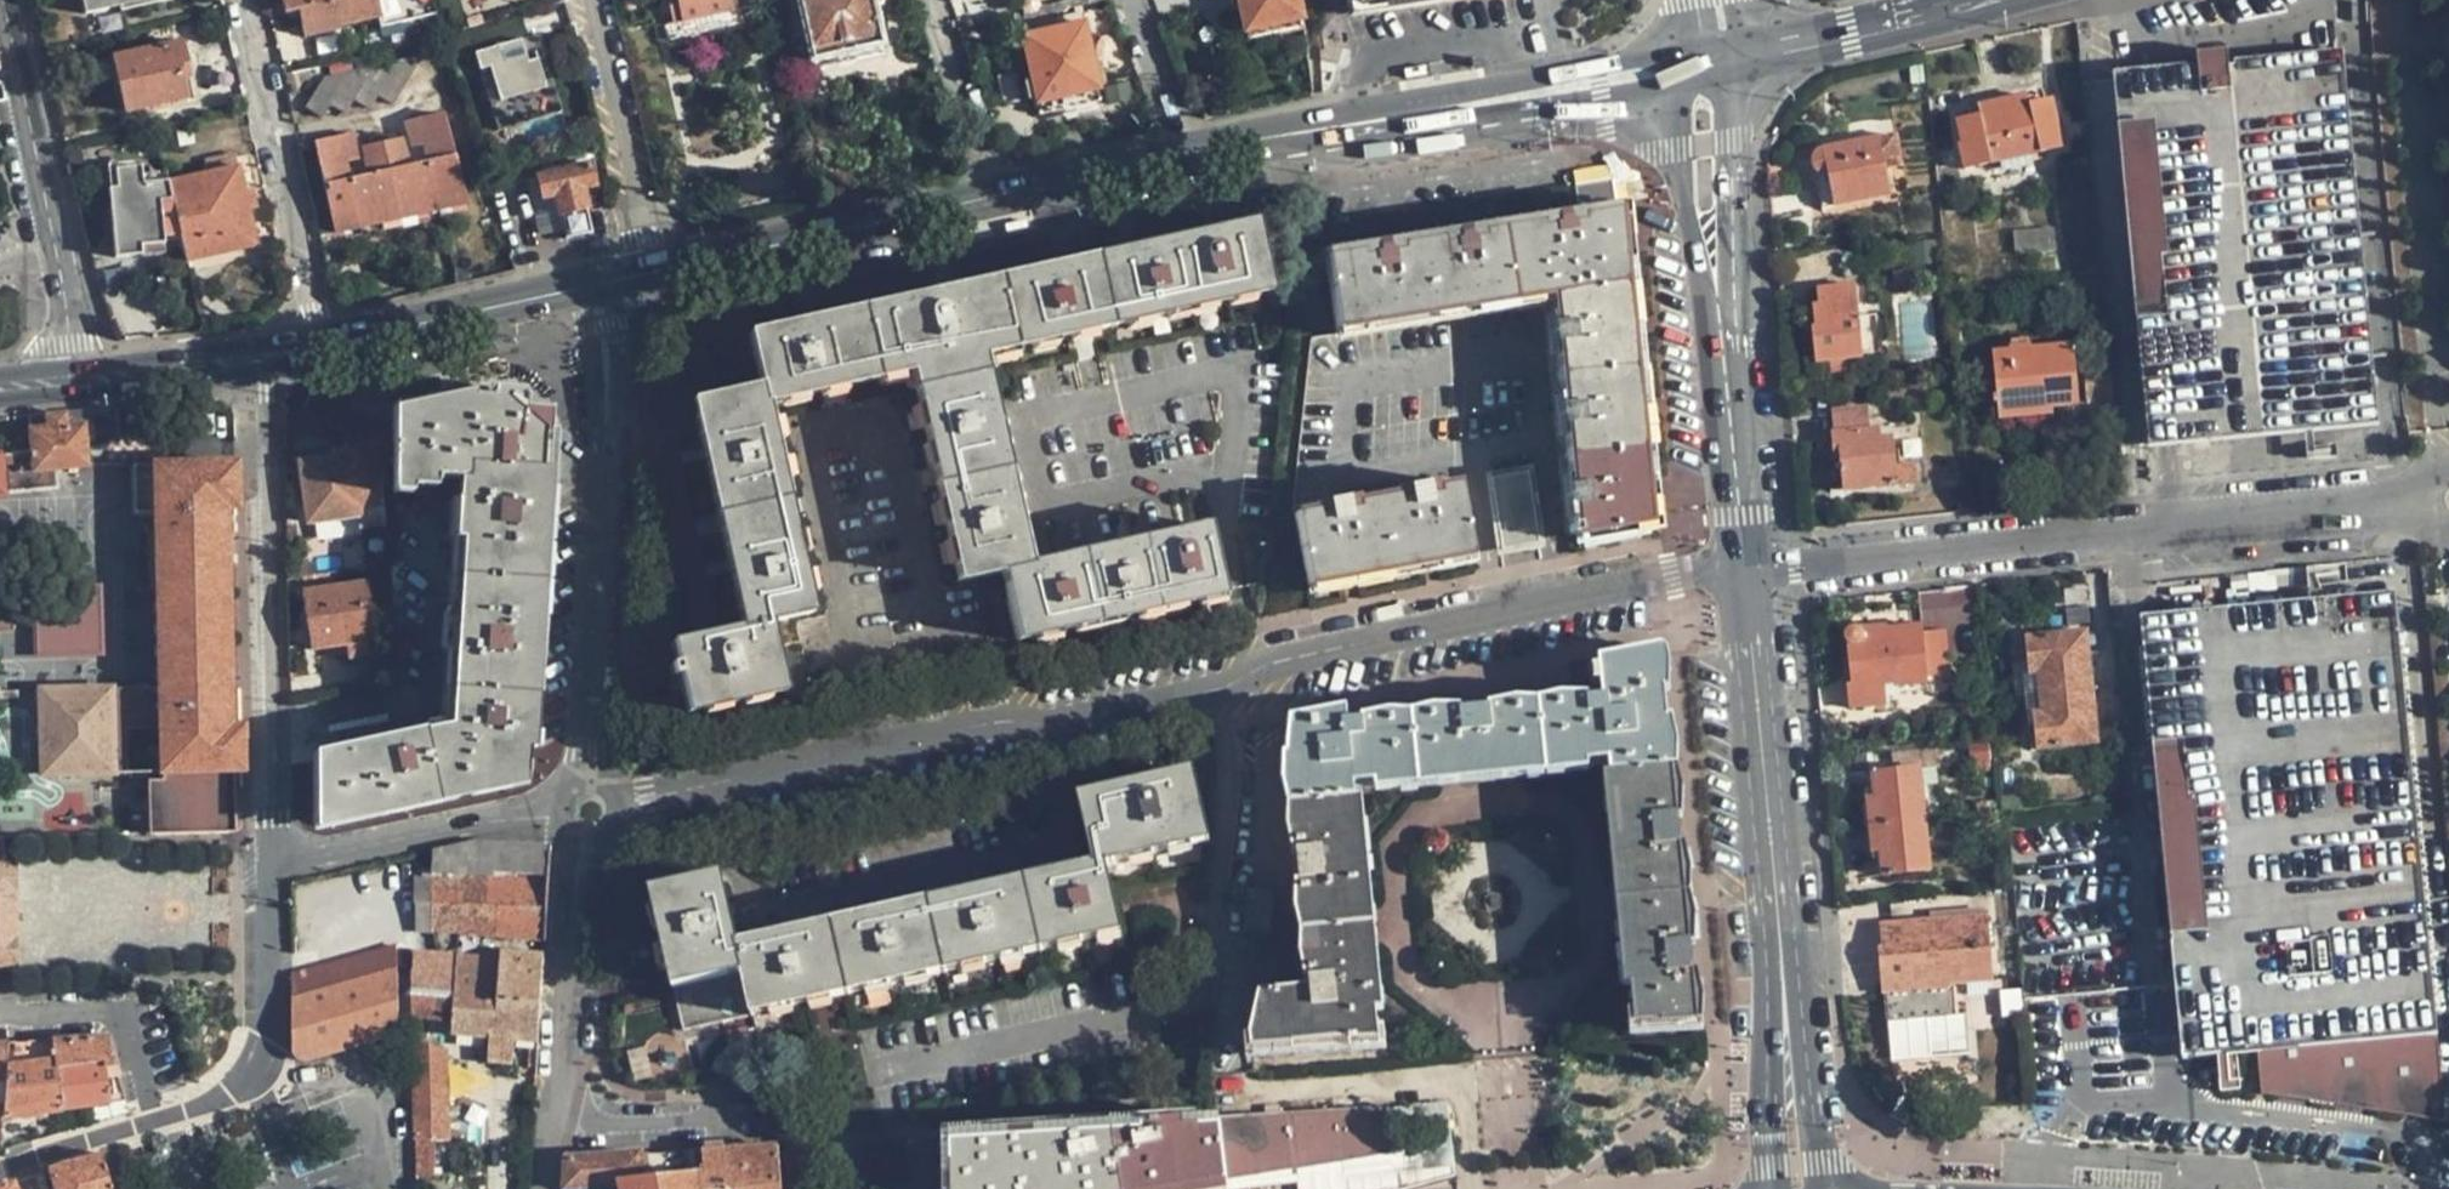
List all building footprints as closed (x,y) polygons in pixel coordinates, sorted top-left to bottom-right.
[(84,13),(119,5),(140,0),(81,0),(84,13)] [(284,13),(297,10),(303,36),(337,29),(337,25),(379,15),(376,0),(281,0),(284,13)] [(673,37),(734,24),(728,0),(665,0),(673,37)] [(736,0),(728,0),(734,24),(741,22),(736,0)] [(748,15),(766,11),(763,0),(745,0),(748,15)] [(810,59),(878,44),(870,6),(877,4),(879,0),(797,0),(810,59)] [(1243,28),(1296,17),(1293,0),(1237,0),(1243,28)] [(1036,101),(1096,88),(1090,62),(1079,12),(1054,17),(1056,27),(1021,35),(1036,101)] [(1108,16),(1086,21),(1090,43),(1112,38),(1108,16)] [(794,34),(776,38),(780,55),(797,51),(794,34)] [(186,98),(182,80),(179,65),(188,62),(182,40),(113,55),(126,111),(186,98)] [(1128,53),(1090,62),(1096,88),(1137,79),(1128,53)] [(2371,428),(2336,58),(2227,68),(2225,53),(2196,56),(2198,72),(2103,81),(2138,450),(2371,428)] [(419,55),(374,64),(352,100),(367,110),(376,96),(391,106),(419,55)] [(191,77),(188,62),(179,65),(182,80),(191,77)] [(328,104),(345,113),(352,100),(374,64),(350,69),(328,104)] [(304,108),(320,117),(328,104),(350,69),(323,75),(304,108)] [(2024,95),(2002,99),(2014,166),(2026,163),(2024,154),(2066,144),(2061,122),(2055,124),(2049,99),(2027,104),(2024,95)] [(2007,167),(2014,166),(2002,99),(1978,105),(1980,115),(1957,121),(1962,144),(1958,144),(1963,167),(2005,158),(2007,167)] [(399,137),(380,142),(388,175),(397,213),(412,210),(413,216),(439,210),(437,203),(462,198),(463,198),(441,117),(405,125),(410,145),(421,143),(425,161),(408,165),(399,137)] [(359,227),(348,178),(345,162),(356,159),(350,132),(313,141),(333,232),(359,227)] [(1898,171),(1891,137),(1824,150),(1819,151),(1816,155),(1815,160),(1816,166),(1820,170),(1828,172),(1830,186),(1822,186),(1825,204),(1885,192),(1882,175),(1898,171)] [(368,173),(363,175),(348,178),(359,227),(398,218),(397,213),(388,175),(380,142),(362,145),(368,173)] [(584,145),(501,170),(505,184),(536,177),(542,198),(553,196),(558,214),(586,207),(582,189),(594,185),(584,145)] [(140,246),(162,244),(163,243),(164,236),(178,235),(167,180),(142,182),(141,171),(141,166),(114,168),(115,188),(108,189),(114,257),(141,254),(140,246)] [(238,166),(167,180),(178,235),(184,262),(248,247),(252,243),(254,238),(247,209),(256,208),(252,188),(243,190),(238,166)] [(167,180),(164,169),(141,171),(142,182),(167,180)] [(1573,183),(1577,214),(1615,208),(1609,177),(1573,183)] [(466,210),(462,198),(437,203),(439,210),(440,216),(466,210)] [(591,231),(586,207),(558,214),(563,238),(591,231)] [(1574,532),(1582,532),(1646,519),(1617,238),(1615,208),(1577,214),(1578,221),(1539,226),(1538,221),(1480,230),(1480,236),(1441,243),(1440,237),(1398,244),(1399,250),(1361,256),(1359,250),(1323,257),(1336,327),(1549,293),(1570,483),(1574,532)] [(398,218),(400,226),(415,222),(413,216),(412,210),(397,213),(398,218)] [(758,385),(690,400),(740,626),(670,642),(686,714),(804,687),(795,643),(774,647),(768,622),(810,612),(765,403),(910,371),(957,581),(1000,571),(1005,596),(984,600),(994,644),(1221,594),(1205,524),(1027,563),(980,355),(1268,290),(1252,219),(747,333),(758,385)] [(2051,229),(2023,231),(2025,249),(2052,247),(2051,229)] [(2015,250),(2025,249),(2023,231),(2014,232),(2015,250)] [(162,252),(162,244),(140,246),(141,254),(162,252)] [(1856,305),(1854,287),(1817,291),(1819,307),(1813,308),(1816,330),(1813,331),(1817,366),(1863,360),(1862,357),(1856,305)] [(1877,302),(1856,305),(1862,357),(1884,355),(1877,302)] [(2001,417),(2029,414),(2028,408),(2051,405),(2078,403),(2072,346),(2032,348),(2031,345),(2010,346),(2010,352),(1994,353),(2001,417)] [(501,391),(392,415),(392,472),(392,488),(410,490),(411,482),(434,483),(435,478),(456,480),(445,653),(452,654),(447,726),(422,732),(423,736),(321,759),(321,811),(333,820),(505,783),(525,760),(546,432),(501,391)] [(2052,412),(2051,405),(2028,408),(2029,414),(2052,412)] [(1864,408),(1834,411),(1836,433),(1833,433),(1835,459),(1842,458),(1845,489),(1914,483),(1913,468),(1894,469),(1891,439),(1877,439),(1876,428),(1867,429),(1864,408)] [(92,410),(28,416),(30,451),(0,454),(0,495),(58,488),(57,470),(88,467),(85,426),(93,425),(92,410)] [(1901,462),(1918,461),(1916,427),(1899,428),(1901,462)] [(298,463),(306,523),(359,515),(360,527),(382,523),(371,444),(345,448),(346,456),(298,463)] [(233,769),(241,769),(240,731),(240,727),(230,727),(225,506),(236,506),(235,463),(153,465),(154,513),(158,689),(159,728),(161,780),(147,780),(148,835),(235,833),(233,769)] [(131,514),(154,513),(153,465),(130,466),(131,514)] [(1526,471),(1490,477),(1500,547),(1537,540),(1526,471)] [(1312,508),(1291,513),(1306,585),(1469,554),(1455,481),(1434,485),(1435,492),(1395,499),(1393,493),(1353,501),(1355,507),(1314,515),(1312,508)] [(1648,529),(1646,519),(1582,532),(1584,543),(1648,529)] [(296,566),(288,566),(289,576),(313,574),(312,565),(304,565),(304,561),(295,562),(296,566)] [(310,650),(345,645),(375,641),(366,582),(301,592),(310,650)] [(34,588),(35,612),(35,630),(36,655),(103,654),(100,586),(34,588)] [(2386,599),(2146,622),(2187,1047),(2227,1043),(2240,1042),(2256,1041),(2262,1094),(2444,1122),(2430,964),(2423,965),(2386,599)] [(35,630),(35,612),(0,613),(0,631),(35,630)] [(1850,707),(1885,705),(1884,684),(1899,683),(1899,687),(1923,684),(1923,678),(1934,677),(1930,630),(1918,631),(1919,627),(1885,630),(1885,627),(1850,629),(1846,632),(1845,636),(1847,641),(1850,643),(1853,686),(1849,687),(1850,707)] [(2036,724),(2040,749),(2094,743),(2083,633),(2029,638),(2030,665),(2024,665),(2028,724),(2036,724)] [(377,654),(375,641),(345,645),(347,659),(377,654)] [(1347,708),(1288,720),(1287,758),(1310,989),(1259,993),(1250,1035),(1252,1050),(1379,1038),(1377,1012),(1384,1010),(1363,798),(1356,798),(1355,787),(1375,785),(1375,790),(1590,770),(1590,764),(1608,762),(1610,774),(1603,774),(1624,987),(1630,987),(1634,1025),(1697,1018),(1660,647),(1598,658),(1602,697),(1348,723),(1347,708)] [(124,729),(159,728),(158,689),(37,691),(39,778),(112,777),(111,772),(125,772),(124,729)] [(0,692),(0,700),(15,699),(15,692),(0,692)] [(1866,799),(1869,825),(1923,819),(1917,754),(1893,757),(1893,772),(1872,773),(1874,798),(1866,799)] [(721,874),(651,891),(684,1030),(1121,931),(1105,865),(1209,841),(1191,770),(1077,797),(1093,864),(738,945),(721,874)] [(1928,868),(1923,819),(1869,825),(1871,852),(1880,852),(1882,874),(1928,868)] [(546,910),(551,846),(475,842),(433,851),(432,870),(432,901),(546,910)] [(1,863),(0,863),(0,966),(16,965),(15,863),(1,863)] [(416,931),(544,941),(546,910),(432,901),(432,870),(422,870),(421,877),(415,877),(416,931)] [(1274,893),(1249,891),(1244,932),(1269,934),(1274,893)] [(1980,919),(1874,926),(1876,953),(1875,953),(1878,991),(1949,985),(1984,982),(1980,919)] [(397,946),(292,976),(292,1010),(293,1052),(296,1057),(305,1061),(309,1061),(379,1041),(399,1036),(397,946)] [(412,1018),(452,1022),(455,998),(497,1002),(500,960),(414,952),(412,971),(411,971),(412,1018)] [(538,1043),(543,956),(501,952),(500,960),(497,1002),(455,998),(452,1022),(451,1035),(491,1039),(489,1062),(511,1064),(514,1041),(538,1043)] [(1949,985),(1878,991),(1881,1022),(1951,1017),(1949,985)] [(107,1036),(53,1040),(56,1066),(101,1060),(102,1066),(115,1065),(107,1036)] [(15,1060),(7,1060),(5,1082),(5,1093),(3,1119),(61,1110),(56,1066),(53,1040),(32,1041),(34,1063),(15,1065),(15,1060)] [(447,1052),(412,1041),(414,1101),(415,1140),(435,1141),(449,1142),(447,1052)] [(0,1043),(0,1083),(5,1082),(7,1060),(7,1054),(8,1042),(0,1043)] [(2240,1042),(2227,1043),(2229,1068),(2219,1069),(2221,1092),(2243,1091),(2240,1042)] [(109,1103),(102,1066),(101,1060),(56,1066),(61,1110),(109,1103)] [(1451,1104),(1413,1106),(1415,1126),(1452,1123),(1451,1104)] [(1413,1106),(1388,1108),(1391,1154),(1413,1151),(1416,1150),(1415,1126),(1413,1106)] [(1391,1154),(1388,1108),(1285,1114),(1220,1118),(1227,1183),(1391,1154)] [(951,1136),(952,1188),(1191,1188),(1227,1183),(1220,1118),(951,1136)] [(1454,1147),(1452,1123),(1415,1126),(1416,1150),(1454,1147)] [(415,1140),(416,1176),(435,1176),(435,1141),(415,1140)] [(726,1171),(728,1181),(749,1179),(751,1188),(781,1188),(778,1147),(723,1150),(726,1171)] [(723,1150),(701,1152),(703,1174),(726,1171),(723,1150)] [(100,1153),(66,1162),(48,1168),(54,1188),(110,1188),(100,1153)] [(686,1167),(685,1153),(643,1156),(644,1170),(686,1167)] [(695,1175),(645,1180),(644,1170),(643,1156),(567,1161),(566,1188),(604,1186),(619,1185),(620,1188),(697,1188),(695,1175)] [(728,1181),(726,1171),(703,1174),(695,1175),(697,1188),(729,1188),(728,1181)] [(728,1181),(729,1188),(751,1188),(749,1179),(728,1181)]
